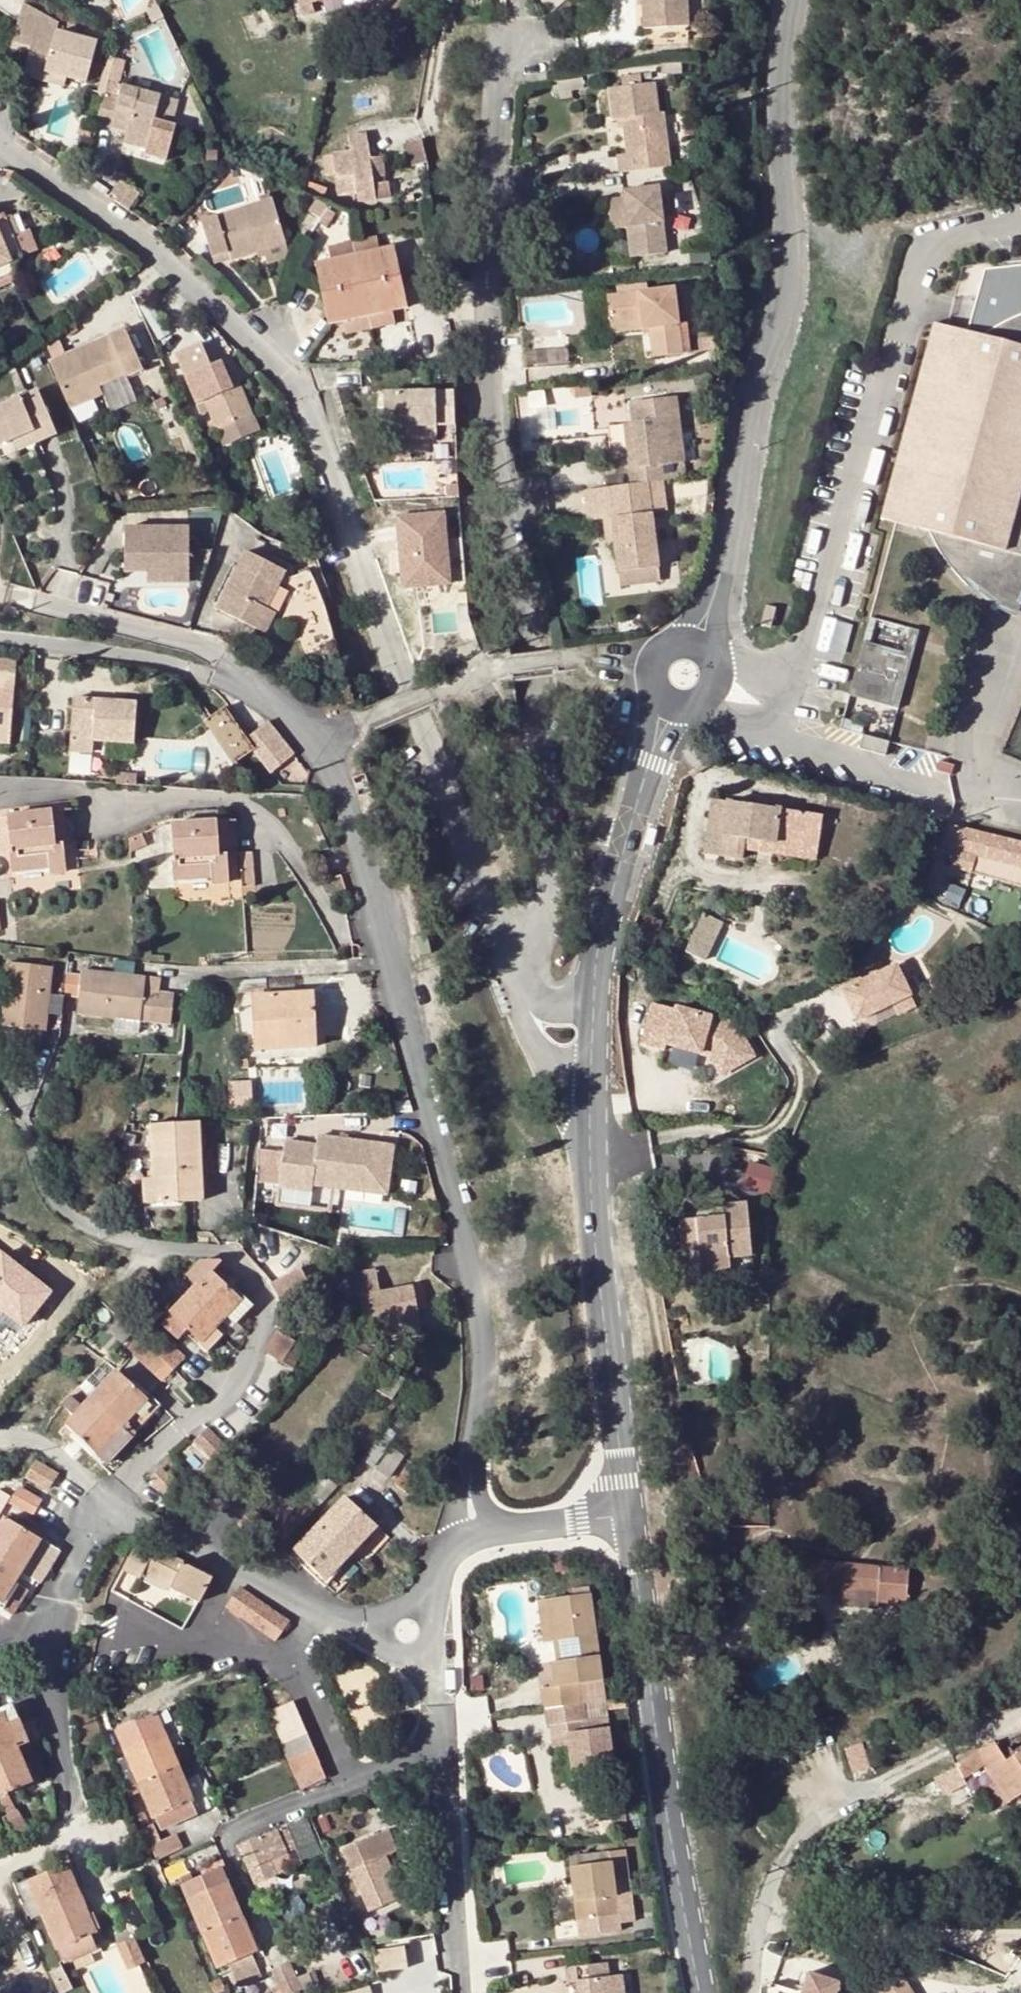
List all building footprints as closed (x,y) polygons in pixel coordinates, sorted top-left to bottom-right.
[(302,9),(304,13),(315,10),(313,4),(314,4),(325,0),(299,0),(302,9)] [(689,0),(646,0),(647,26),(690,24),(689,0)] [(317,13),(314,4),(313,4),(315,10),(304,13),(305,16),(317,13)] [(147,14),(153,27),(166,21),(160,8),(147,14)] [(30,13),(19,52),(33,53),(35,45),(56,50),(59,39),(63,40),(65,31),(30,13)] [(407,39),(402,33),(400,35),(395,30),(390,35),(400,46),(407,39)] [(56,50),(35,45),(33,53),(32,59),(26,82),(47,87),(49,77),(68,82),(90,87),(99,49),(63,40),(59,39),(56,50)] [(347,73),(348,78),(355,75),(352,70),(347,73)] [(49,77),(47,87),(65,92),(68,82),(49,77)] [(631,118),(632,126),(636,153),(624,155),(627,172),(680,165),(672,111),(665,112),(661,82),(616,88),(620,118),(622,118),(631,118)] [(155,124),(162,99),(123,90),(120,101),(107,98),(99,127),(112,130),(114,123),(132,127),(130,135),(126,147),(147,153),(155,124)] [(181,104),(162,99),(155,124),(175,129),(181,104)] [(631,118),(622,118),(623,128),(632,126),(631,118)] [(112,130),(130,135),(132,127),(114,123),(112,130)] [(175,129),(155,124),(147,153),(146,158),(171,164),(179,130),(175,129)] [(349,131),(351,147),(367,144),(365,128),(349,131)] [(422,138),(407,140),(410,164),(426,162),(422,138)] [(352,153),(324,156),(328,177),(335,176),(339,198),(356,195),(357,203),(377,200),(372,170),(384,168),(382,157),(370,159),(369,153),(367,144),(351,147),(352,153)] [(381,151),(369,153),(370,159),(382,157),(381,151)] [(641,225),(644,256),(671,252),(662,189),(629,193),(629,201),(613,203),(615,228),(631,225),(641,225)] [(272,200),(202,225),(214,258),(231,253),(233,261),(265,250),(288,242),(272,200)] [(0,224),(0,244),(9,264),(0,268),(0,284),(15,278),(12,272),(14,263),(20,260),(5,222),(0,224)] [(635,256),(644,256),(641,225),(631,225),(635,256)] [(375,238),(361,241),(363,254),(379,250),(375,238)] [(435,238),(425,239),(427,257),(437,256),(435,238)] [(395,246),(379,250),(363,254),(361,241),(342,245),(345,257),(330,260),(314,263),(327,325),(343,322),(357,319),(359,331),(379,327),(377,314),(392,311),(408,308),(395,246)] [(288,242),(265,250),(270,262),(292,254),(288,242)] [(9,264),(0,244),(0,268),(9,264)] [(328,248),(330,260),(345,257),(342,245),(328,248)] [(231,253),(214,258),(217,267),(233,261),(231,253)] [(987,272),(969,332),(931,324),(879,518),(930,533),(939,553),(956,558),(953,574),(964,586),(977,566),(1020,600),(1020,267),(987,272)] [(680,286),(613,294),(617,323),(648,319),(649,327),(656,326),(661,355),(689,352),(680,286)] [(395,324),(392,311),(377,314),(379,327),(395,324)] [(346,334),(359,331),(357,319),(343,322),(346,334)] [(648,319),(617,323),(618,332),(649,327),(648,319)] [(127,333),(51,366),(70,410),(94,400),(90,391),(99,387),(127,375),(128,378),(144,372),(127,333)] [(206,344),(181,355),(202,404),(210,401),(231,447),(265,433),(258,418),(244,386),(242,387),(236,389),(231,379),(224,364),(216,367),(206,344)] [(237,376),(231,379),(236,389),(242,387),(237,376)] [(598,396),(597,385),(579,387),(580,397),(598,396)] [(103,396),(99,387),(90,391),(94,400),(103,396)] [(452,391),(384,394),(386,429),(400,428),(435,426),(454,426),(452,391)] [(16,443),(38,434),(42,444),(58,437),(40,395),(0,412),(0,449),(16,443)] [(636,401),(639,420),(646,468),(635,469),(638,485),(655,482),(670,481),(672,480),(670,464),(691,462),(682,395),(636,401)] [(101,416),(94,400),(70,410),(76,426),(101,416)] [(629,421),(635,469),(646,468),(639,420),(629,421)] [(435,426),(400,428),(400,438),(435,436),(435,426)] [(21,453),(42,444),(38,434),(16,443),(21,453)] [(692,462),(691,462),(670,464),(672,480),(693,477),(692,462)] [(655,482),(660,514),(674,512),(670,481),(655,482)] [(638,485),(613,489),(621,547),(625,574),(668,567),(660,514),(655,482),(638,485)] [(114,485),(103,488),(108,499),(119,495),(114,485)] [(613,489),(593,491),(597,522),(609,521),(613,547),(621,547),(613,489)] [(119,495),(108,499),(114,515),(118,515),(126,511),(119,495)] [(446,517),(398,522),(401,553),(407,553),(410,592),(452,589),(446,517)] [(193,525),(128,532),(133,575),(155,573),(179,571),(180,582),(199,580),(193,525)] [(956,558),(939,553),(944,563),(948,569),(953,574),(956,558)] [(285,576),(247,555),(230,584),(237,588),(233,595),(226,592),(216,611),(252,631),(264,612),(276,591),(285,576)] [(1020,611),(1020,600),(977,566),(964,586),(969,591),(1017,622),(1020,611)] [(668,567),(625,574),(627,586),(670,580),(668,567)] [(179,571),(155,573),(156,584),(180,582),(179,571)] [(308,577),(287,584),(310,650),(331,642),(308,577)] [(287,597),(276,591),(264,612),(274,618),(287,597)] [(766,604),(760,625),(770,628),(776,607),(766,604)] [(274,618),(264,612),(252,631),(265,639),(276,619),(274,618)] [(906,650),(866,639),(853,688),(890,697),(892,691),(905,695),(923,629),(913,626),(906,650)] [(0,674),(0,743),(8,743),(13,675),(0,674)] [(890,697),(853,688),(851,696),(901,709),(905,695),(892,691),(890,697)] [(135,704),(74,699),(72,740),(92,741),(132,744),(135,704)] [(224,710),(206,721),(234,763),(252,751),(244,739),(224,710)] [(292,755),(265,722),(244,739),(269,773),(292,755)] [(894,744),(865,736),(862,748),(891,756),(894,744)] [(92,741),(72,740),(70,752),(91,753),(92,741)] [(956,767),(943,761),(938,771),(952,776),(956,767)] [(120,776),(119,784),(136,785),(136,778),(120,776)] [(776,835),(819,842),(823,815),(711,800),(707,829),(722,831),(719,856),(741,859),(742,848),(743,838),(775,841),(776,835)] [(52,812),(8,817),(13,873),(49,869),(49,875),(66,873),(63,845),(55,845),(52,812)] [(224,822),(171,825),(175,882),(211,880),(211,886),(228,885),(224,822)] [(947,824),(939,852),(954,856),(951,866),(999,881),(1004,863),(1020,868),(1020,842),(947,824)] [(649,827),(645,842),(653,844),(657,830),(649,827)] [(703,854),(719,856),(722,831),(707,829),(703,854)] [(743,838),(742,848),(816,859),(819,842),(776,835),(775,841),(743,838)] [(723,924),(703,916),(686,954),(706,963),(708,958),(723,924)] [(900,962),(846,986),(860,1017),(895,1001),(914,993),(900,962)] [(51,969),(8,964),(2,1027),(14,1029),(12,1046),(24,1047),(23,1055),(38,1056),(40,1032),(44,1032),(51,969)] [(80,976),(67,974),(65,997),(78,998),(76,1014),(168,1024),(171,993),(158,992),(159,980),(80,971),(80,976)] [(914,993),(895,1001),(900,1013),(919,1004),(914,993)] [(311,994),(253,996),(256,1051),(314,1049),(311,994)] [(700,1054),(684,1053),(682,1075),(698,1077),(700,1054)] [(198,1123),(175,1124),(149,1126),(152,1179),(143,1179),(144,1203),(201,1199),(198,1123)] [(384,1195),(390,1146),(315,1137),(314,1146),(282,1141),(274,1205),(327,1212),(330,1188),(384,1195)] [(745,1186),(774,1193),(780,1167),(751,1160),(745,1186)] [(727,1206),(727,1209),(728,1218),(719,1219),(699,1220),(701,1251),(703,1274),(734,1271),(732,1259),(755,1256),(752,1204),(727,1206)] [(699,1220),(683,1221),(685,1252),(701,1251),(699,1220)] [(294,1252),(270,1244),(259,1279),(284,1287),(290,1266),(297,1268),(300,1259),(293,1257),(294,1252)] [(200,1260),(186,1275),(198,1286),(162,1325),(178,1340),(187,1330),(209,1349),(247,1308),(212,1272),(221,1261),(200,1260)] [(364,1333),(387,1329),(417,1324),(410,1286),(377,1292),(373,1270),(342,1276),(348,1310),(359,1308),(364,1333)] [(115,1303),(105,1314),(109,1317),(111,1315),(113,1316),(120,1308),(115,1303)] [(417,1324),(387,1329),(389,1337),(418,1331),(417,1324)] [(111,1328),(104,1336),(111,1344),(110,1346),(121,1356),(127,1350),(160,1382),(182,1359),(155,1334),(136,1352),(111,1328)] [(300,1350),(278,1335),(267,1350),(289,1366),(300,1350)] [(402,1381),(386,1371),(374,1389),(390,1399),(402,1381)] [(71,1398),(62,1407),(72,1417),(63,1427),(104,1465),(157,1410),(115,1372),(81,1408),(71,1398)] [(388,1429),(383,1435),(391,1441),(396,1435),(388,1429)] [(207,1431),(185,1452),(196,1463),(203,1457),(210,1462),(224,1450),(207,1431)] [(372,1467),(391,1441),(383,1435),(382,1434),(363,1460),(372,1467)] [(391,1449),(376,1470),(388,1478),(403,1457),(391,1449)] [(203,1457),(196,1463),(194,1466),(200,1472),(210,1462),(203,1457)] [(56,1474),(35,1462),(26,1477),(48,1489),(56,1474)] [(411,1465),(395,1484),(407,1494),(423,1475),(411,1465)] [(160,1471),(150,1481),(167,1498),(177,1488),(160,1471)] [(266,1486),(257,1495),(266,1503),(275,1494),(266,1486)] [(39,1501),(18,1489),(10,1503),(31,1515),(39,1501)] [(344,1497),(293,1552),(324,1581),(375,1527),(344,1497)] [(0,1605),(0,1609),(12,1616),(27,1591),(13,1583),(19,1573),(39,1584),(58,1550),(4,1519),(0,1525),(0,1605)] [(141,1541),(125,1569),(139,1577),(142,1572),(146,1566),(173,1580),(170,1587),(197,1602),(210,1578),(141,1541)] [(801,1586),(834,1589),(865,1593),(878,1594),(877,1607),(888,1607),(889,1601),(906,1602),(909,1571),(802,1560),(801,1586)] [(142,1572),(170,1587),(173,1580),(146,1566),(142,1572)] [(540,1681),(543,1701),(579,1696),(577,1677),(601,1674),(590,1586),(548,1591),(553,1634),(576,1632),(577,1652),(552,1655),(555,1679),(540,1681)] [(799,1594),(834,1597),(834,1589),(801,1586),(799,1594)] [(238,1587),(226,1605),(275,1639),(287,1621),(238,1587)] [(393,1686),(390,1686),(392,1703),(401,1702),(399,1686),(393,1686)] [(546,1718),(551,1717),(584,1713),(582,1696),(579,1696),(543,1701),(546,1718)] [(855,1709),(852,1702),(846,1704),(849,1711),(855,1709)] [(28,1776),(16,1747),(26,1743),(12,1710),(0,1715),(0,1796),(31,1783),(28,1776)] [(584,1713),(551,1717),(553,1739),(565,1738),(564,1726),(607,1722),(606,1711),(584,1713)] [(155,1816),(161,1829),(197,1814),(193,1805),(154,1714),(115,1731),(121,1746),(152,1817),(155,1816)] [(607,1722),(564,1726),(565,1738),(570,1776),(596,1773),(594,1760),(611,1759),(607,1722)] [(306,1735),(281,1745),(300,1788),(325,1777),(306,1735)] [(999,1786),(1010,1804),(1020,1797),(1020,1750),(1016,1753),(1010,1747),(1001,1752),(994,1742),(955,1764),(958,1768),(964,1778),(986,1765),(999,1786)] [(38,1771),(26,1743),(16,1747),(28,1776),(38,1771)] [(869,1769),(861,1744),(845,1749),(853,1775),(869,1769)] [(964,1778),(958,1768),(935,1781),(945,1796),(967,1783),(964,1778)] [(995,1812),(1010,1804),(999,1786),(984,1794),(995,1812)] [(15,1811),(4,1818),(16,1840),(28,1834),(15,1811)] [(152,1824),(143,1828),(156,1858),(182,1847),(177,1834),(160,1841),(152,1824)] [(284,1826),(274,1830),(284,1854),(293,1850),(284,1826)] [(274,1830),(236,1846),(253,1884),(291,1869),(284,1854),(274,1830)] [(388,1831),(343,1849),(369,1909),(401,1897),(385,1859),(397,1854),(388,1831)] [(571,1879),(576,1914),(578,1929),(618,1925),(617,1917),(615,1910),(632,1908),(624,1844),(607,1846),(608,1856),(568,1861),(571,1879)] [(183,1861),(160,1871),(166,1884),(189,1873),(183,1861)] [(65,1864),(17,1885),(31,1919),(43,1914),(63,1963),(96,1949),(90,1933),(94,1932),(65,1864)] [(220,1870),(193,1881),(182,1886),(185,1891),(195,1915),(218,1969),(228,1965),(236,1984),(256,1976),(247,1955),(256,1951),(248,1932),(220,1870)] [(189,1873),(166,1884),(172,1897),(185,1891),(182,1886),(193,1881),(189,1873)] [(565,1916),(576,1914),(571,1879),(561,1880),(565,1916)] [(632,1908),(615,1910),(617,1917),(633,1915),(632,1908)] [(134,1939),(116,1947),(126,1969),(144,1961),(134,1939)] [(374,1952),(375,1971),(405,1966),(402,1948),(374,1952)] [(564,1960),(567,1976),(573,1975),(576,1992),(623,1992),(619,1969),(607,1970),(605,1956),(564,1960)] [(58,1962),(49,1966),(54,1978),(63,1974),(58,1962)] [(271,1971),(277,1986),(271,1989),(272,1992),(287,1992),(298,1988),(288,1964),(271,1971)] [(836,1981),(805,1971),(799,1992),(833,1992),(836,1981)] [(887,1992),(917,1992),(913,1975),(885,1980),(887,1992)]
